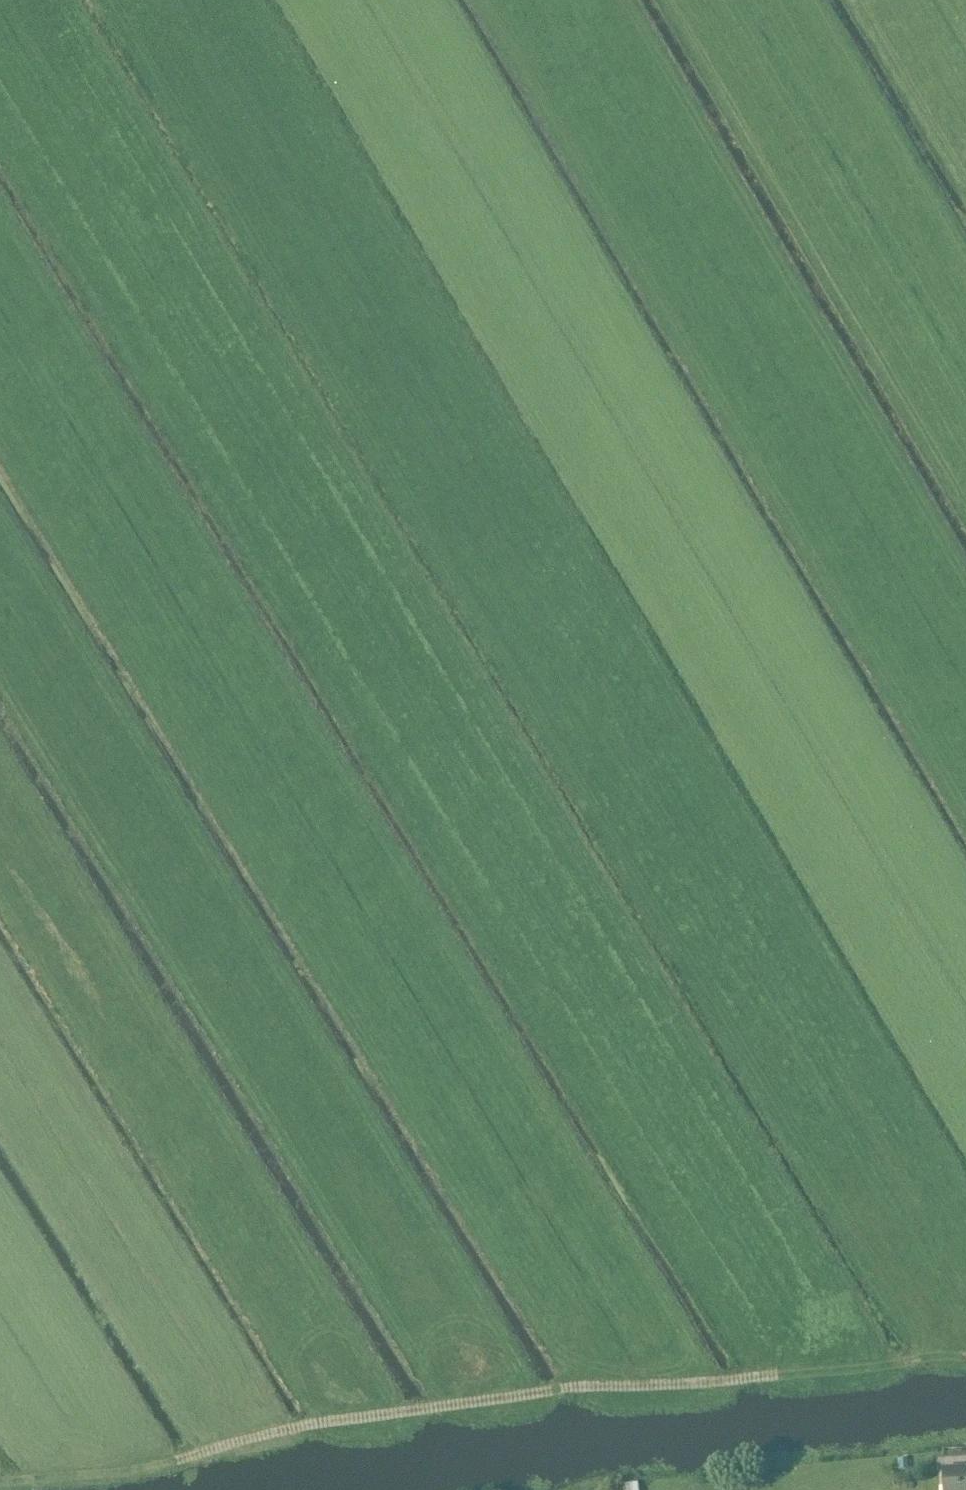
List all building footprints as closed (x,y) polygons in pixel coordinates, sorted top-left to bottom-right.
[(945,1470),(946,1489),(965,1489),(965,1469),(945,1470)]
